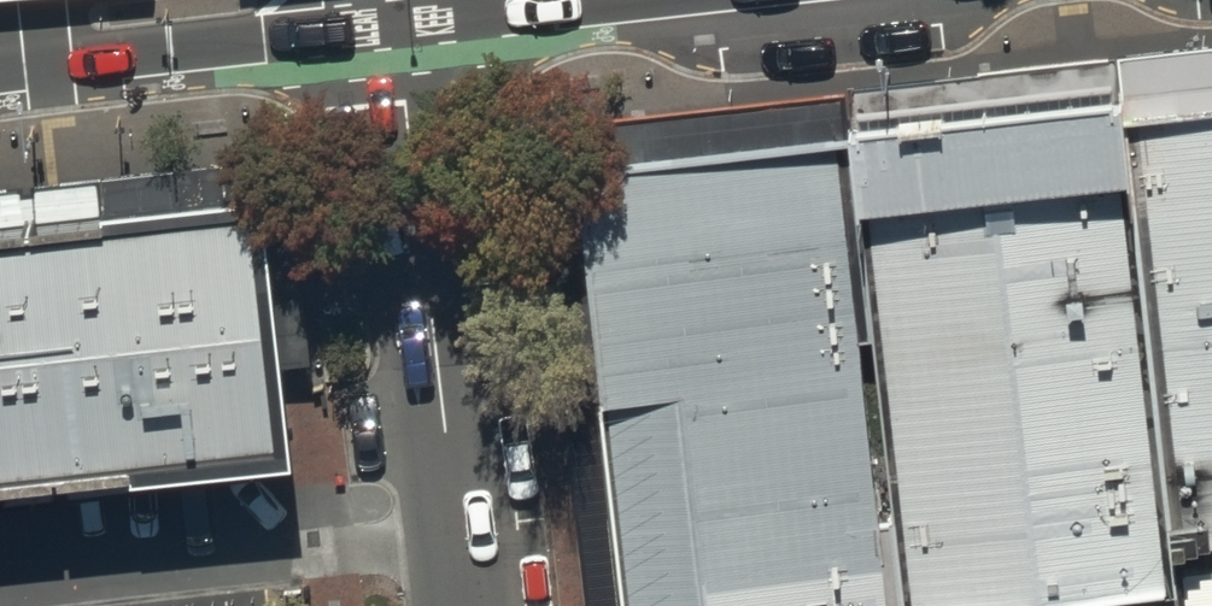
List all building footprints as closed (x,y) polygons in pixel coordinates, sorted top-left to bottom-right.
[(1200,119),(1211,221),(1211,118),(1200,119)] [(1118,130),(1167,554),(1211,549),(1211,221),(1200,119),(1118,130)] [(1118,130),(982,145),(1036,605),(1173,605),(1167,554),(1118,130)] [(907,605),(1036,605),(982,145),(853,160),(907,605)] [(853,160),(630,186),(585,237),(629,605),(907,605),(853,160)] [(0,209),(0,461),(241,433),(213,185),(0,209)]
